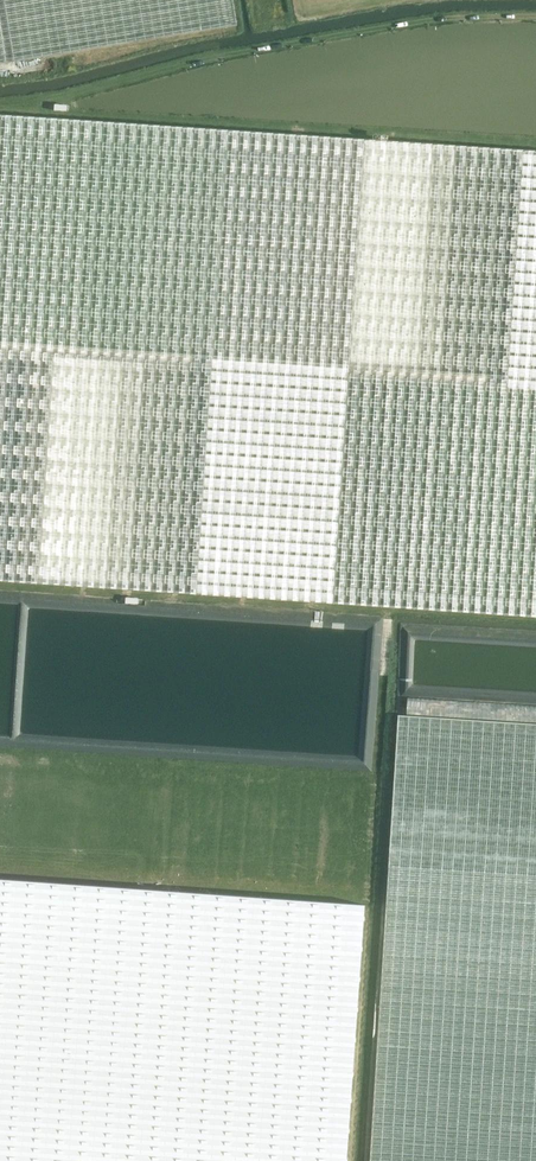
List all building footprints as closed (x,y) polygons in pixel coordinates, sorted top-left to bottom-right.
[(237,25),(233,0),(0,0),(0,64),(237,25)] [(535,617),(535,151),(0,115),(0,580),(535,617)] [(370,1160),(535,1160),(535,723),(398,714),(370,1160)] [(364,905),(0,879),(0,1160),(346,1160),(364,905)]
